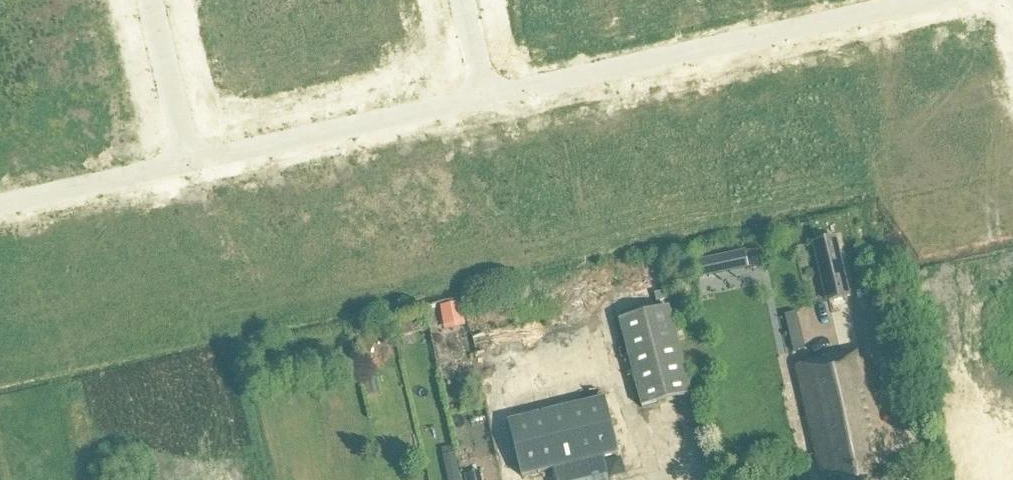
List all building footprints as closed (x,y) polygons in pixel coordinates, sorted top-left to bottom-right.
[(318,0),(310,2),(313,13),(321,11),(318,0)] [(318,0),(321,11),(329,9),(327,0),(321,0),(318,0)] [(284,8),(276,10),(279,20),(287,18),(284,8)] [(276,10),(268,12),(270,22),(279,20),(276,10)] [(242,17),(234,19),(236,30),(245,28),(242,17)] [(234,19),(226,21),(228,31),(236,30),(234,19)] [(815,245),(829,304),(847,300),(833,241),(815,245)] [(699,281),(713,278),(709,261),(695,264),(699,281)] [(465,329),(461,305),(440,309),(445,333),(465,329)] [(619,323),(642,410),(692,396),(669,310),(619,323)] [(885,466),(858,356),(795,372),(822,479),(825,479),(841,476),(842,479),(870,479),(868,470),(885,466)] [(604,400),(519,420),(508,423),(521,479),(522,479),(555,472),(557,479),(610,479),(609,478),(605,460),(618,457),(604,400)] [(417,449),(406,452),(409,465),(420,462),(417,449)] [(445,466),(457,463),(455,456),(443,458),(445,466)]
